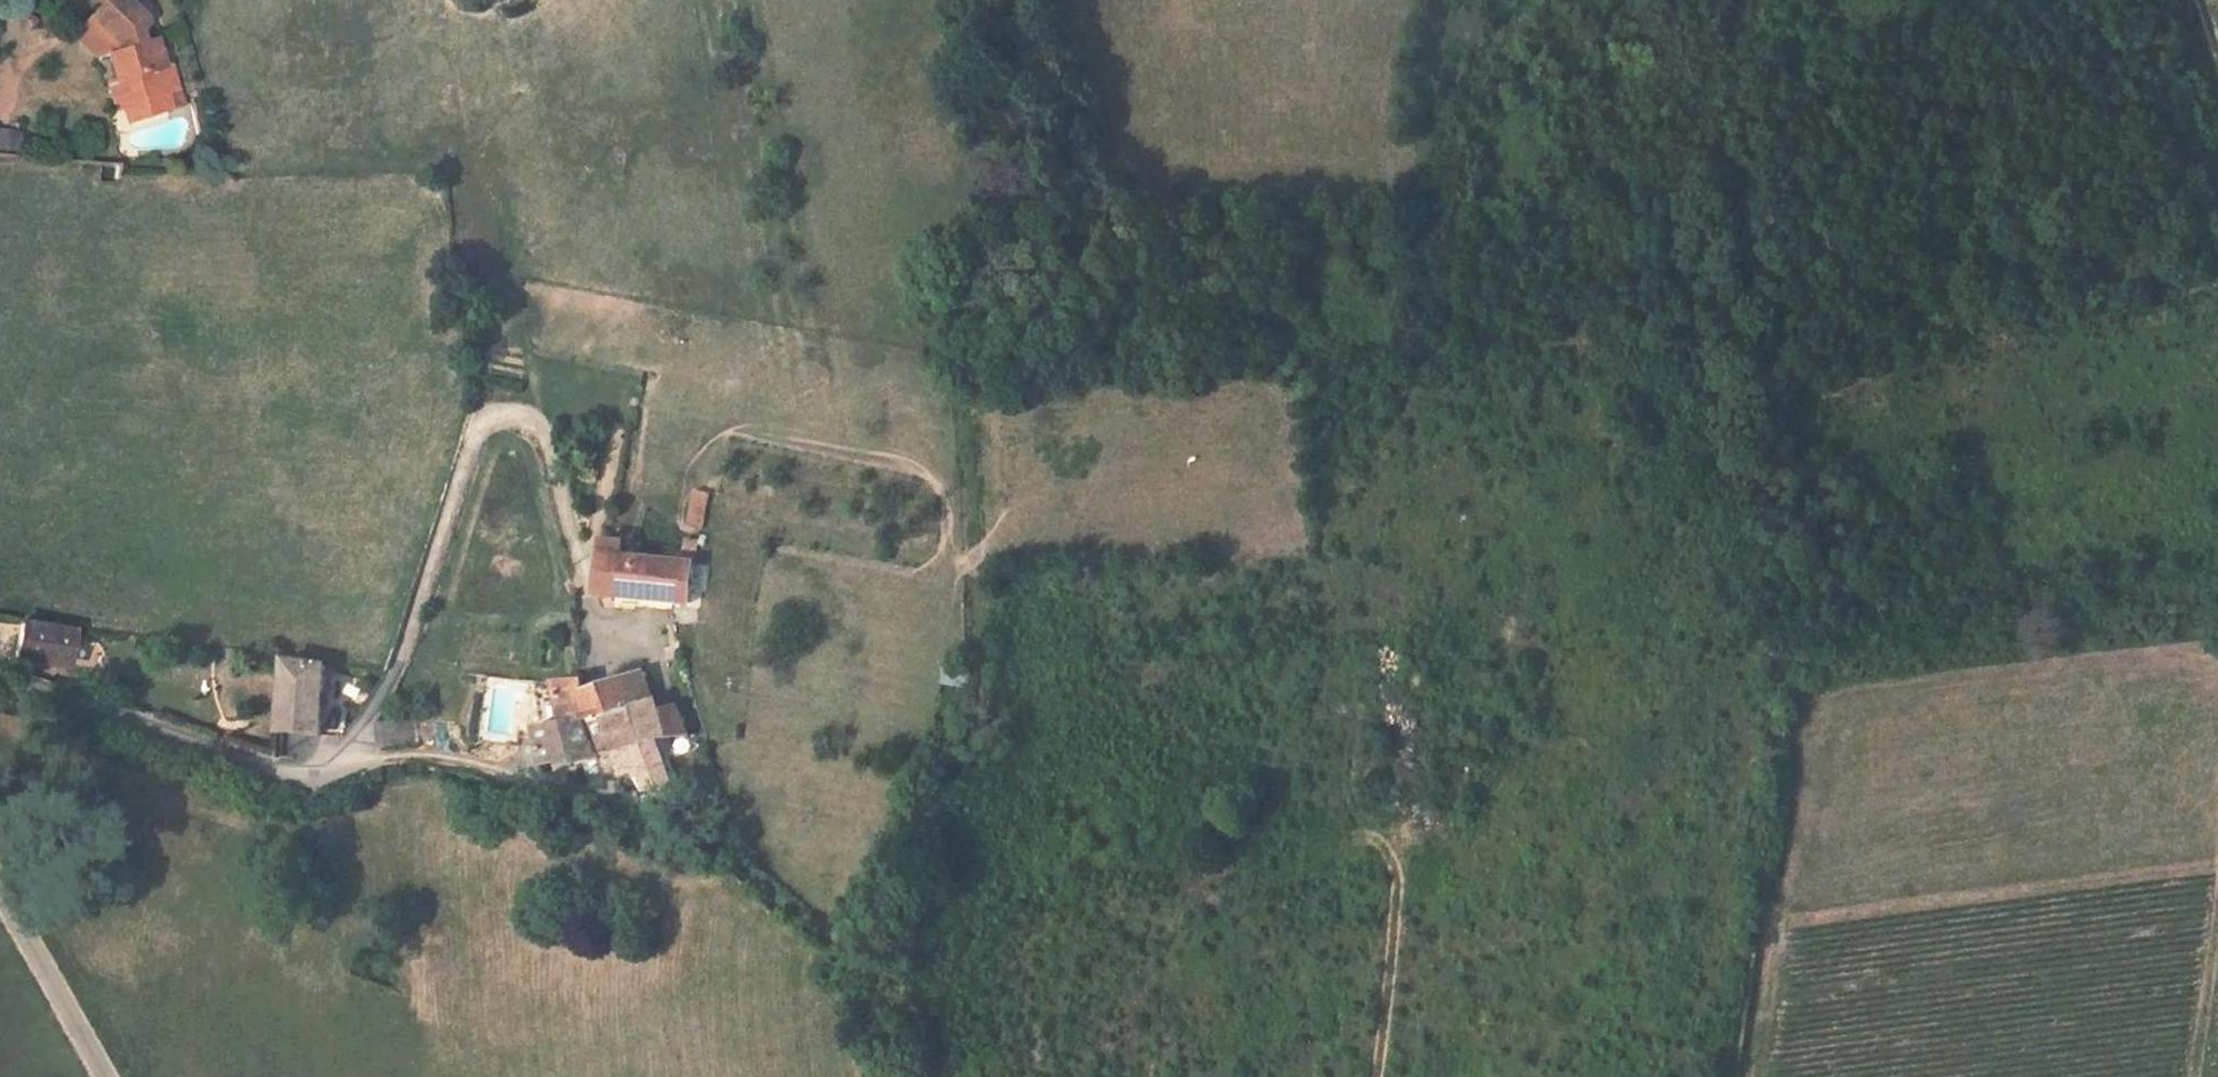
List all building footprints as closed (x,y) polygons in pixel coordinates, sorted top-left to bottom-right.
[(147,35),(134,39),(126,32),(140,16),(121,0),(96,0),(64,34),(91,58),(102,54),(117,100),(153,90),(163,87),(159,73),(147,35)] [(177,97),(169,70),(159,73),(163,87),(153,90),(157,103),(177,97)] [(693,492),(686,525),(699,528),(706,495),(693,492)] [(683,602),(689,560),(599,545),(590,592),(593,604),(601,604),(605,589),(651,597),(655,616),(668,615),(670,599),(683,602)] [(61,652),(64,621),(16,615),(13,649),(38,652),(39,648),(61,652)] [(318,729),(325,656),(280,650),(276,724),(318,729)] [(650,738),(643,696),(648,695),(642,666),(577,679),(575,670),(545,674),(542,678),(537,679),(544,716),(608,704),(610,742),(650,738)] [(610,742),(608,704),(544,716),(537,679),(527,681),(533,717),(526,719),(532,758),(540,757),(598,743),(610,742)] [(682,734),(674,697),(649,700),(648,695),(643,696),(650,738),(655,738),(682,734)] [(662,782),(655,738),(650,738),(610,742),(612,770),(631,767),(634,786),(662,782)]
